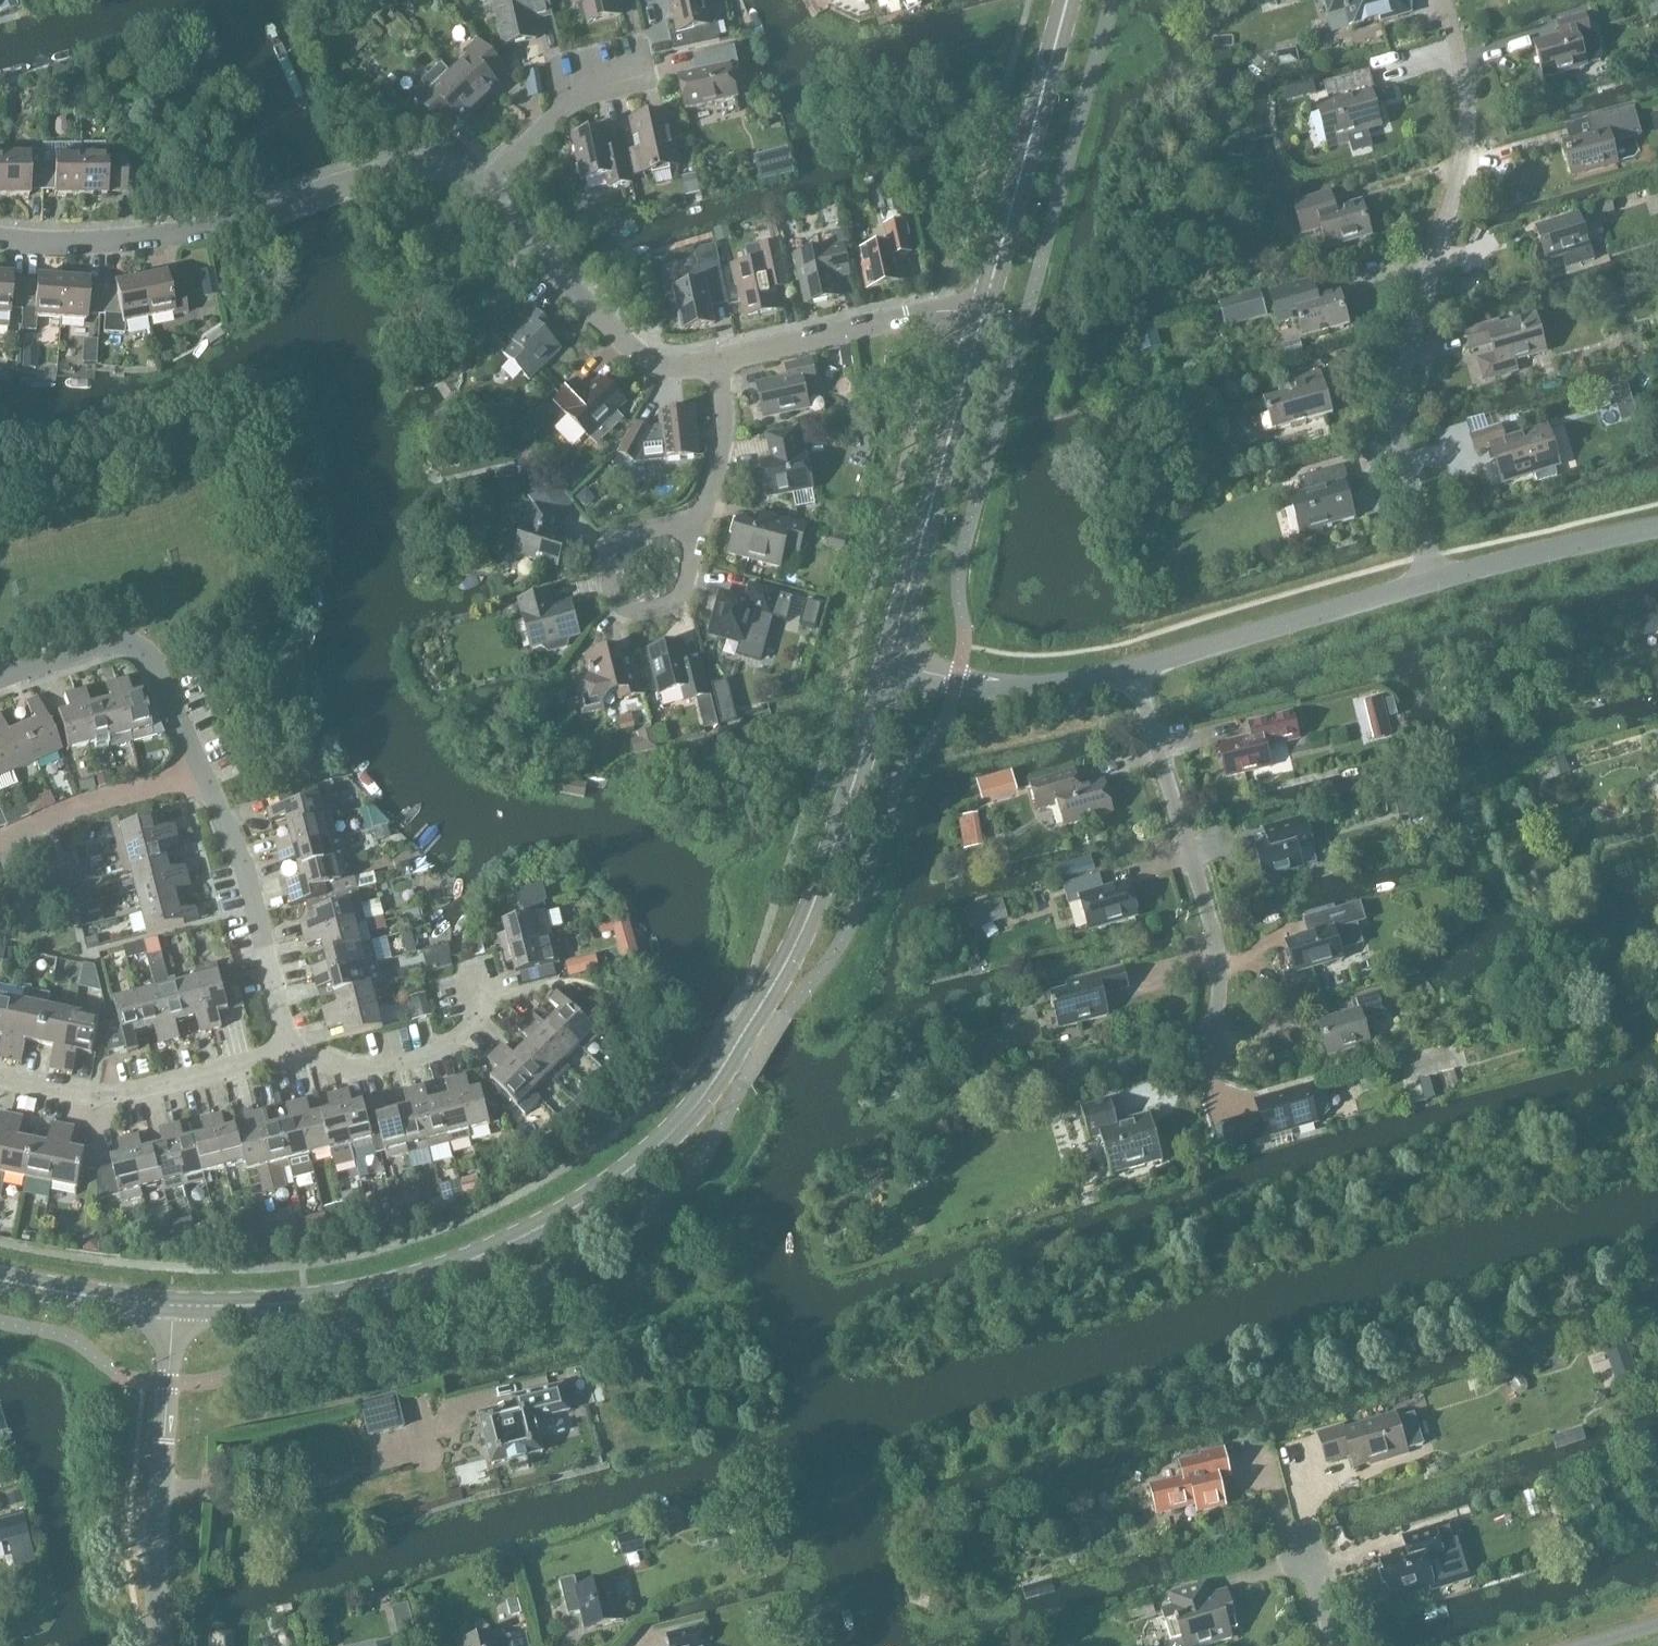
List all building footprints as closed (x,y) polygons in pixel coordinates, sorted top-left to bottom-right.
[(505,47),(537,40),(533,20),(552,16),(548,0),(494,0),(505,47)] [(618,0),(573,0),(575,6),(584,4),(587,18),(603,14),(604,20),(621,16),(618,0)] [(700,46),(720,42),(716,23),(710,24),(705,0),(671,0),(678,32),(670,34),(674,52),(700,46)] [(889,8),(906,4),(905,0),(886,0),(889,8)] [(1332,34),(1379,20),(1380,25),(1413,16),(1408,0),(1401,0),(1400,0),(1324,0),(1332,34)] [(1586,16),(1559,24),(1561,36),(1535,44),(1545,79),(1601,63),(1603,57),(1598,36),(1595,34),(1591,35),(1586,16)] [(452,74),(481,106),(500,89),(493,81),(505,70),(479,42),(466,54),(470,58),(452,74)] [(679,78),(687,110),(738,98),(732,73),(740,70),(736,47),(693,57),(697,74),(679,78)] [(1296,51),(1278,55),(1281,67),(1299,63),(1296,51)] [(462,124),(481,106),(442,65),(421,84),(427,90),(417,99),(443,127),(454,116),(462,124)] [(53,67),(50,88),(64,90),(67,69),(53,67)] [(1329,147),(1349,142),(1347,136),(1381,126),(1372,94),(1377,93),(1371,70),(1325,83),(1331,105),(1318,108),(1329,147)] [(1312,82),(1299,86),(1302,97),(1315,93),(1312,82)] [(126,87),(125,94),(136,96),(139,96),(141,89),(136,89),(126,87)] [(1595,136),(1564,144),(1573,178),(1618,166),(1612,144),(1644,136),(1636,108),(1591,121),(1595,136)] [(639,150),(628,152),(633,175),(644,173),(678,166),(667,115),(633,122),(636,139),(640,138),(643,149),(639,150)] [(611,152),(606,130),(574,136),(584,181),(606,176),(609,188),(631,183),(624,149),(611,152)] [(78,156),(78,196),(106,196),(106,191),(119,191),(119,163),(106,163),(106,145),(80,145),(81,156),(78,156)] [(787,149),(775,152),(781,178),(794,175),(787,149)] [(42,191),(42,163),(42,152),(29,152),(29,156),(2,156),(2,197),(29,197),(29,191),(42,191)] [(55,197),(78,196),(78,156),(55,156),(55,163),(42,163),(42,191),(55,191),(55,197)] [(697,177),(683,179),(687,196),(700,193),(697,177)] [(1329,212),(1324,196),(1294,205),(1302,234),(1322,229),(1328,249),(1367,238),(1363,225),(1368,224),(1362,203),(1329,212)] [(898,197),(885,200),(888,214),(901,211),(898,197)] [(1611,199),(1594,204),(1598,217),(1615,212),(1611,199)] [(1588,247),(1579,217),(1537,230),(1547,261),(1562,256),(1566,270),(1595,261),(1590,246),(1588,247)] [(868,291),(904,284),(898,257),(911,254),(904,222),(885,227),(889,245),(859,251),(868,291)] [(729,228),(716,232),(719,243),(732,239),(729,228)] [(1205,239),(1199,241),(1202,252),(1209,250),(1216,248),(1212,237),(1205,239)] [(779,310),(772,276),(785,273),(778,243),(759,247),(762,260),(733,266),(737,286),(738,285),(745,317),(779,310)] [(850,275),(844,247),(829,250),(829,249),(797,256),(807,304),(839,298),(835,279),(850,275)] [(683,331),(715,324),(708,292),(725,289),(720,263),(702,267),(705,282),(674,288),(683,331)] [(213,270),(199,272),(204,297),(218,294),(213,270)] [(139,280),(147,320),(172,315),(173,317),(187,314),(179,277),(167,280),(165,274),(139,280)] [(24,282),(11,281),(12,276),(0,275),(0,328),(4,328),(9,324),(10,310),(22,310),(24,282)] [(60,320),(63,280),(38,278),(37,283),(24,282),(22,310),(35,311),(35,318),(60,320)] [(99,316),(101,288),(89,287),(89,281),(63,280),(60,320),(86,322),(87,315),(99,316)] [(125,324),(147,320),(139,280),(115,285),(116,289),(101,288),(99,316),(104,316),(103,334),(124,335),(125,324)] [(1307,303),(1302,286),(1271,295),(1280,325),(1299,319),(1305,340),(1344,329),(1340,316),(1345,314),(1339,294),(1307,303)] [(1258,296),(1221,307),(1226,327),(1263,316),(1258,296)] [(551,327),(537,313),(524,325),(512,313),(491,333),(508,350),(504,354),(529,380),(561,351),(544,334),(551,327)] [(1499,323),(1465,333),(1471,350),(1488,345),(1492,358),(1478,361),(1484,383),(1519,372),(1516,361),(1546,352),(1536,319),(1501,329),(1499,323)] [(1152,325),(1136,330),(1141,349),(1160,343),(1155,325),(1152,325)] [(25,345),(24,358),(38,359),(39,346),(25,345)] [(843,355),(841,355),(843,367),(854,366),(851,349),(842,350),(843,355)] [(463,373),(472,365),(463,356),(455,365),(463,373)] [(765,418),(809,408),(804,386),(817,383),(812,360),(785,366),(788,380),(758,386),(765,418)] [(1274,432),(1326,417),(1320,395),(1327,393),(1321,371),(1289,380),(1293,393),(1265,401),(1274,432)] [(577,382),(557,402),(568,413),(567,414),(595,445),(622,419),(616,412),(625,403),(602,380),(588,393),(577,382)] [(545,402),(535,411),(541,418),(551,408),(545,402)] [(1634,405),(1621,409),(1624,422),(1638,418),(1634,405)] [(619,454),(640,466),(644,469),(662,467),(668,460),(699,457),(694,410),(661,414),(662,427),(652,428),(650,431),(636,423),(619,454)] [(1504,483),(1535,474),(1537,483),(1558,476),(1544,430),(1504,442),(1500,430),(1472,438),(1476,451),(1492,446),(1504,483)] [(772,460),(761,463),(768,499),(795,494),(798,509),(815,505),(813,490),(806,454),(800,455),(799,451),(795,431),(767,436),(770,451),(772,460)] [(561,456),(551,467),(573,490),(584,479),(561,456)] [(1302,539),(1322,533),(1320,528),(1354,518),(1345,485),(1349,484),(1344,466),(1299,480),(1304,496),(1291,500),(1302,539)] [(587,491),(578,499),(585,509),(593,504),(592,497),(587,491)] [(563,515),(535,506),(528,526),(524,525),(515,554),(559,569),(568,540),(556,536),(563,515)] [(799,553),(807,527),(771,517),(767,531),(738,523),(730,555),(780,569),(786,549),(799,553)] [(1156,523),(1146,525),(1148,536),(1158,534),(1156,523)] [(833,534),(830,545),(845,549),(848,538),(833,534)] [(721,594),(711,635),(744,644),(740,656),(764,662),(776,617),(790,621),(796,599),(779,594),(750,587),(746,601),(721,594)] [(548,594),(520,601),(524,616),(523,616),(532,648),(540,646),(546,651),(569,646),(571,638),(579,635),(570,604),(552,608),(548,594)] [(807,602),(801,625),(817,630),(823,606),(807,602)] [(1640,621),(1644,637),(1657,633),(1657,615),(1640,621)] [(661,695),(682,690),(685,703),(695,700),(694,699),(708,696),(700,662),(687,665),(681,643),(650,651),(661,695)] [(620,663),(616,650),(587,657),(592,677),(583,679),(579,681),(578,684),(577,687),(582,708),(584,711),(591,713),(604,710),(601,697),(625,691),(627,698),(641,695),(632,659),(620,663)] [(1566,653),(1553,656),(1556,669),(1569,666),(1566,653)] [(715,683),(725,722),(741,717),(732,679),(715,683)] [(116,683),(130,735),(151,729),(142,693),(131,696),(127,680),(116,683)] [(109,740),(130,735),(116,683),(106,686),(110,701),(99,704),(109,740)] [(109,740),(99,704),(89,706),(85,691),(75,694),(88,746),(109,740)] [(67,751),(88,746),(75,694),(64,696),(68,712),(57,715),(67,751)] [(22,729),(36,763),(60,752),(37,699),(27,704),(35,724),(22,729)] [(1383,699),(1365,703),(1368,716),(1386,712),(1383,699)] [(1249,722),(1249,725),(1253,738),(1219,746),(1227,778),(1271,767),(1269,755),(1272,754),(1273,753),(1274,751),(1275,749),(1275,746),(1301,740),(1295,711),(1249,722)] [(714,712),(702,715),(705,730),(718,727),(714,712)] [(22,729),(8,735),(0,716),(0,745),(12,773),(36,763),(22,729)] [(641,740),(631,742),(634,755),(656,749),(652,730),(639,733),(641,740)] [(12,773),(0,745),(0,778),(12,773)] [(151,762),(138,765),(141,776),(154,773),(151,762)] [(1554,767),(1537,772),(1541,784),(1557,779),(1554,767)] [(1018,793),(1012,772),(976,782),(982,803),(1018,793)] [(1074,773),(1031,785),(1036,805),(1057,799),(1065,827),(1113,814),(1104,783),(1079,789),(1074,773)] [(104,775),(96,777),(99,789),(107,787),(104,775)] [(92,780),(78,784),(80,793),(94,790),(92,780)] [(558,794),(585,800),(588,787),(561,781),(558,794)] [(286,819),(289,829),(332,818),(327,796),(320,798),(317,785),(278,795),(282,808),(268,812),(271,823),(286,819)] [(1421,793),(1396,800),(1401,817),(1426,810),(1421,793)] [(49,794),(39,798),(45,810),(55,806),(49,794)] [(16,808),(2,814),(7,826),(21,820),(16,808)] [(374,808),(367,809),(372,830),(376,829),(387,826),(391,825),(374,808)] [(118,852),(179,837),(176,826),(160,830),(158,819),(154,820),(152,811),(110,822),(118,852)] [(978,813),(959,817),(961,827),(980,824),(978,813)] [(279,854),(331,841),(337,839),(332,818),(289,829),(291,839),(276,843),(279,854)] [(1276,842),(1255,848),(1264,878),(1270,876),(1272,882),(1280,880),(1279,874),(1303,867),(1318,863),(1313,844),(1306,819),(1272,829),(1276,842)] [(387,826),(376,829),(378,840),(390,837),(387,826)] [(123,873),(168,861),(166,851),(181,847),(179,837),(118,852),(123,873)] [(299,871),(336,861),(331,841),(279,854),(281,864),(297,860),(299,871)] [(78,854),(65,857),(67,866),(80,862),(78,854)] [(1095,872),(1091,856),(1053,866),(1058,882),(1095,872)] [(356,878),(348,880),(342,860),(336,861),(299,871),(302,881),(287,885),(292,907),(312,902),(359,890),(356,878)] [(137,892),(189,878),(186,868),(171,872),(168,861),(132,871),(137,892)] [(80,862),(67,866),(69,874),(82,871),(80,862)] [(401,864),(397,869),(399,876),(405,878),(413,875),(417,870),(415,864),(409,862),(401,864)] [(1104,891),(1100,875),(1063,885),(1068,903),(1081,899),(1090,929),(1137,916),(1128,885),(1104,891)] [(142,913),(179,903),(176,893),(192,889),(189,878),(137,892),(142,913)] [(501,951),(553,938),(551,929),(564,926),(560,910),(547,913),(544,903),(547,902),(542,882),(515,889),(521,909),(523,909),(525,918),(504,923),(506,935),(498,937),(501,951)] [(82,884),(72,886),(76,901),(86,899),(82,884)] [(356,924),(357,926),(367,923),(359,890),(312,902),(317,923),(302,927),(305,938),(356,924)] [(179,903),(142,913),(148,934),(200,920),(197,909),(182,913),(179,903)] [(1309,936),(1287,943),(1296,974),(1343,960),(1335,931),(1344,928),(1356,925),(1364,922),(1359,904),(1338,910),(1304,920),(1309,936)] [(978,907),(966,911),(971,930),(984,926),(978,907)] [(80,916),(82,928),(93,925),(90,914),(80,916)] [(626,921),(612,925),(617,942),(634,937),(629,921),(629,920),(626,921)] [(362,945),(357,926),(356,924),(305,938),(307,948),(323,944),(325,955),(362,945)] [(98,937),(86,941),(88,949),(100,946),(98,937)] [(1640,952),(1657,956),(1657,953),(1657,941),(1644,937),(1640,952)] [(553,938),(501,951),(505,965),(513,963),(516,975),(560,964),(553,938)] [(158,940),(145,943),(149,959),(162,955),(158,940)] [(144,943),(124,949),(127,961),(148,956),(144,943)] [(367,966),(378,963),(373,943),(362,945),(325,955),(328,965),(312,969),(315,979),(367,966)] [(187,1022),(178,985),(176,980),(169,982),(162,955),(149,959),(157,991),(170,1042),(181,1040),(177,1024),(187,1022)] [(450,958),(426,964),(428,972),(451,966),(450,960),(450,958)] [(570,978),(575,976),(595,971),(592,958),(566,965),(570,978)] [(336,996),(372,987),(383,984),(378,963),(367,966),(315,979),(318,990),(333,986),(336,996)] [(79,988),(103,993),(96,967),(84,965),(79,988)] [(196,971),(212,1032),(222,1029),(218,1014),(229,1011),(217,965),(196,971)] [(1060,1028),(1108,1016),(1102,995),(1127,988),(1123,971),(1068,986),(1069,992),(1051,996),(1060,1028)] [(201,1035),(212,1032),(198,980),(178,985),(187,1022),(197,1019),(201,1035)] [(326,1021),(378,1008),(372,987),(336,996),(338,1006),(323,1010),(326,1021)] [(160,1045),(170,1042),(157,991),(136,996),(145,1032),(156,1030),(160,1045)] [(1329,1055),(1370,1043),(1363,1021),(1386,1015),(1379,993),(1352,1001),(1356,1013),(1319,1024),(1329,1055)] [(553,1020),(579,1047),(580,1048),(585,1052),(601,1037),(596,1033),(595,1031),(583,1019),(591,1011),(578,998),(570,1006),(557,994),(550,1001),(561,1013),(553,1020)] [(135,1035),(145,1032),(136,996),(115,1001),(128,1053),(139,1050),(135,1035)] [(414,1022),(431,1017),(426,996),(408,1000),(414,1022)] [(23,1004),(0,999),(0,1036),(4,1037),(0,1057),(0,1058),(11,1061),(23,1004)] [(41,1045),(48,1009),(23,1004),(11,1061),(22,1063),(26,1042),(41,1045)] [(378,1008),(326,1021),(328,1031),(344,1028),(346,1038),(383,1029),(378,1008)] [(62,1071),(74,1014),(48,1009),(41,1045),(55,1048),(51,1069),(62,1071)] [(74,1014),(62,1071),(73,1074),(78,1052),(92,1055),(100,1020),(74,1014)] [(579,1047),(553,1020),(546,1027),(534,1016),(527,1024),(564,1062),(579,1047)] [(549,1077),(564,1062),(527,1024),(519,1031),(530,1043),(522,1050),(549,1077)] [(549,1077),(522,1050),(515,1058),(504,1046),(496,1054),(533,1092),(549,1077)] [(518,1107),(533,1092),(496,1054),(488,1061),(499,1073),(491,1081),(518,1107)] [(602,1070),(587,1085),(598,1096),(613,1081),(602,1070)] [(1419,1082),(1420,1083),(1403,1087),(1408,1106),(1425,1101),(1425,1102),(1445,1096),(1461,1091),(1456,1072),(1439,1077),(1439,1076),(1419,1082)] [(1373,1076),(1360,1080),(1364,1092),(1377,1089),(1373,1076)] [(496,1100),(485,1103),(482,1090),(471,1093),(467,1077),(456,1080),(470,1132),(491,1126),(491,1125),(500,1123),(497,1107),(499,1106),(496,1100)] [(472,1140),(470,1132),(456,1080),(446,1082),(450,1098),(439,1100),(451,1145),(472,1140)] [(451,1145),(439,1100),(429,1103),(425,1088),(415,1090),(428,1142),(430,1150),(451,1145)] [(1307,1088),(1257,1103),(1260,1115),(1236,1121),(1236,1124),(1222,1127),(1229,1154),(1270,1143),(1268,1136),(1316,1123),(1327,1121),(1330,1114),(1331,1109),(1328,1098),(1323,1095),(1317,1092),(1309,1094),(1307,1088)] [(430,1150),(428,1142),(415,1090),(404,1093),(408,1108),(398,1111),(409,1155),(430,1150)] [(587,1090),(574,1102),(582,1111),(596,1098),(587,1090)] [(339,1093),(352,1145),(356,1161),(377,1156),(364,1104),(353,1106),(349,1091),(339,1093)] [(331,1151),(352,1145),(339,1093),(328,1096),(332,1112),(322,1114),(331,1151)] [(386,1153),(388,1161),(409,1155),(398,1111),(388,1114),(384,1098),(373,1101),(386,1153)] [(1117,1123),(1111,1099),(1080,1107),(1090,1142),(1101,1139),(1111,1177),(1164,1162),(1150,1114),(1117,1123)] [(331,1151),(322,1114),(312,1117),(308,1101),(297,1104),(310,1156),(311,1156),(331,1151)] [(312,1163),(311,1156),(310,1156),(297,1104),(287,1107),(291,1122),(280,1125),(290,1161),(292,1169),(312,1163)] [(290,1161),(280,1125),(270,1127),(266,1112),(256,1115),(275,1191),(286,1189),(282,1171),(292,1169),(290,1161)] [(13,1117),(1,1114),(0,1122),(0,1173),(1,1174),(13,1117)] [(246,1164),(239,1135),(237,1128),(226,1130),(223,1115),(212,1117),(225,1169),(246,1164)] [(275,1191),(269,1166),(256,1115),(245,1117),(249,1133),(239,1135),(246,1164),(248,1172),(255,1170),(262,1195),(275,1191)] [(27,1179),(34,1143),(19,1140),(24,1119),(13,1117),(1,1174),(27,1179)] [(205,1174),(225,1169),(212,1117),(201,1120),(205,1135),(195,1138),(204,1175),(205,1174)] [(52,1184),(64,1127),(53,1125),(48,1146),(34,1143),(27,1179),(52,1184)] [(204,1175),(195,1138),(185,1141),(181,1125),(175,1126),(170,1128),(183,1180),(186,1188),(206,1182),(205,1174),(204,1175)] [(64,1127),(52,1184),(78,1189),(86,1154),(71,1151),(75,1129),(64,1127)] [(186,1188),(183,1180),(170,1128),(160,1130),(164,1146),(153,1148),(163,1185),(165,1192),(186,1188)] [(163,1185),(153,1148),(143,1151),(139,1136),(129,1138),(142,1190),(143,1190),(163,1185)] [(144,1198),(143,1190),(142,1190),(129,1138),(118,1141),(122,1156),(111,1159),(113,1167),(98,1171),(99,1201),(121,1195),(123,1203),(144,1198)] [(532,1138),(522,1145),(529,1155),(539,1148),(532,1138)] [(478,1177),(460,1182),(464,1196),(466,1195),(481,1192),(481,1188),(478,1177)] [(450,1184),(440,1187),(446,1211),(455,1204),(450,1184)] [(442,1200),(423,1205),(425,1213),(426,1217),(445,1212),(442,1200)] [(366,1201),(345,1206),(350,1225),(350,1228),(371,1223),(366,1201)] [(344,1204),(326,1209),(330,1226),(348,1222),(344,1204)] [(254,1214),(242,1217),(245,1229),(257,1226),(254,1214)] [(325,1214),(304,1220),(308,1235),(329,1230),(325,1214)] [(192,1219),(174,1224),(179,1245),(197,1240),(192,1219)] [(233,1222),(221,1225),(223,1235),(235,1232),(233,1222)] [(283,1230),(271,1233),(273,1241),(285,1238),(283,1230)] [(89,1239),(84,1245),(84,1253),(98,1253),(98,1239),(89,1239)] [(108,1244),(100,1244),(100,1255),(108,1255),(108,1244)] [(681,1279),(695,1273),(691,1263),(677,1269),(681,1279)] [(1634,1363),(1614,1370),(1619,1385),(1639,1378),(1634,1363)] [(1512,1383),(1512,1384),(1512,1385),(1512,1386),(1513,1386),(1513,1387),(1516,1392),(1516,1393),(1517,1393),(1517,1394),(1518,1394),(1518,1395),(1519,1395),(1520,1395),(1521,1395),(1521,1396),(1522,1396),(1523,1395),(1524,1395),(1525,1395),(1526,1394),(1527,1394),(1527,1393),(1528,1393),(1528,1392),(1528,1391),(1529,1390),(1529,1389),(1529,1388),(1529,1387),(1528,1386),(1528,1385),(1525,1380),(1525,1379),(1524,1379),(1524,1378),(1523,1378),(1522,1377),(1521,1377),(1520,1376),(1519,1376),(1518,1376),(1517,1377),(1516,1377),(1515,1377),(1515,1378),(1514,1378),(1514,1379),(1513,1379),(1513,1380),(1512,1381),(1512,1382),(1512,1383)] [(515,1407),(481,1416),(490,1453),(494,1466),(510,1461),(512,1467),(529,1463),(528,1457),(543,1453),(540,1440),(534,1420),(538,1419),(562,1413),(570,1411),(563,1386),(513,1399),(515,1407)] [(367,1405),(363,1406),(371,1437),(406,1428),(398,1396),(367,1405)] [(1343,1427),(1318,1435),(1327,1463),(1351,1456),(1355,1468),(1381,1460),(1381,1462),(1407,1454),(1406,1450),(1422,1445),(1413,1416),(1397,1421),(1396,1416),(1345,1432),(1343,1427)] [(1560,1437),(1552,1440),(1557,1453),(1586,1443),(1581,1430),(1560,1437)] [(1226,1506),(1220,1480),(1231,1477),(1225,1450),(1200,1455),(1201,1459),(1179,1464),(1183,1479),(1150,1487),(1156,1515),(1195,1506),(1197,1513),(1226,1506)] [(1523,1492),(1530,1518),(1541,1515),(1534,1489),(1523,1492)] [(17,1494),(4,1498),(7,1510),(21,1506),(17,1494)] [(685,1523),(681,1511),(672,1514),(676,1526),(685,1523)] [(0,1522),(0,1543),(7,1542),(14,1569),(35,1564),(28,1536),(23,1516),(0,1522)] [(1408,1555),(1381,1563),(1391,1594),(1403,1590),(1405,1594),(1432,1586),(1433,1590),(1473,1578),(1460,1536),(1455,1538),(1452,1525),(1435,1530),(1404,1540),(1408,1555)] [(643,1536),(619,1542),(623,1556),(647,1550),(643,1536)] [(578,1589),(575,1578),(560,1582),(569,1616),(582,1613),(586,1629),(622,1620),(613,1580),(578,1589)] [(1026,1600),(1055,1592),(1051,1578),(1022,1586),(1026,1600)] [(1161,1612),(1170,1639),(1169,1639),(1165,1645),(1211,1645),(1231,1640),(1230,1632),(1238,1630),(1228,1595),(1210,1600),(1206,1585),(1169,1596),(1173,1608),(1161,1612)] [(519,1601),(508,1603),(512,1616),(522,1613),(519,1601)] [(395,1619),(411,1616),(409,1604),(393,1608),(395,1619)] [(698,1629),(668,1636),(671,1645),(702,1645),(698,1629)] [(279,1638),(281,1644),(284,1645),(290,1645),(292,1645),(295,1640),(294,1634),(288,1631),(282,1633),(279,1638)] [(495,1634),(462,1642),(463,1645),(513,1645),(510,1637),(497,1640),(495,1634)] [(1023,1645),(1042,1645),(1033,1637),(1023,1645)]
